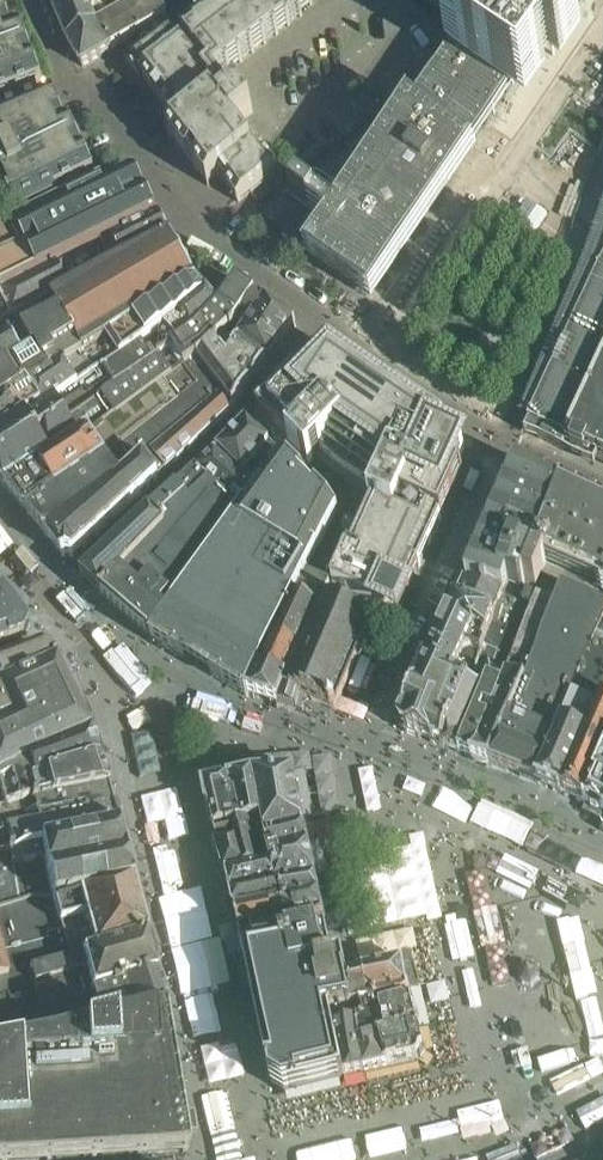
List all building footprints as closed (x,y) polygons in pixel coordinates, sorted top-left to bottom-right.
[(44,85),(22,30),(13,33),(2,0),(1,0),(0,0),(0,102),(44,85)] [(102,56),(111,50),(144,31),(168,18),(158,0),(146,0),(110,20),(107,15),(105,16),(102,11),(102,7),(115,0),(53,0),(83,67),(102,56)] [(235,198),(273,168),(239,122),(253,111),(239,92),(231,98),(217,80),(303,14),(301,12),(317,0),(227,0),(181,35),(186,40),(179,45),(167,28),(125,61),(140,79),(143,77),(172,116),(173,115),(180,124),(179,125),(180,125),(168,134),(178,147),(208,186),(220,177),(235,198)] [(509,90),(512,93),(527,103),(548,72),(543,69),(551,57),(562,64),(562,65),(583,34),(582,33),(575,28),(562,19),(575,0),(484,0),(477,11),(461,34),(453,46),(421,93),(417,98),(414,103),(410,108),(469,149),(476,138),(509,90)] [(428,2),(446,14),(456,0),(430,0),(428,2)] [(49,99),(38,103),(0,119),(0,182),(19,219),(88,185),(86,181),(96,176),(70,124),(66,126),(54,97),(49,99)] [(257,215),(335,268),(370,293),(405,241),(441,190),(469,149),(410,108),(403,103),(361,135),(309,175),(292,187),(294,188),(288,197),(283,194),(263,210),(257,215)] [(273,168),(235,198),(239,202),(277,173),(273,168)] [(90,253),(116,241),(117,244),(133,232),(134,232),(155,219),(155,218),(155,217),(156,217),(136,177),(115,187),(112,189),(108,191),(106,192),(103,184),(98,187),(97,186),(90,190),(0,234),(0,296),(90,253)] [(144,252),(171,238),(158,218),(156,216),(156,217),(155,217),(155,218),(155,219),(133,232),(117,244),(116,241),(90,253),(100,275),(144,252)] [(66,366),(139,322),(197,283),(171,238),(144,252),(100,275),(52,300),(59,315),(23,336),(33,355),(0,374),(0,407),(66,366)] [(0,296),(0,326),(5,324),(16,318),(52,300),(100,275),(90,253),(0,296)] [(524,433),(525,433),(538,438),(551,444),(563,451),(567,441),(569,442),(570,440),(574,443),(571,449),(590,458),(593,451),(599,454),(598,455),(599,456),(602,448),(602,263),(601,267),(529,421),(526,429),(524,433)] [(238,283),(219,309),(194,335),(154,362),(117,387),(129,405),(184,367),(196,359),(235,326),(256,296),(238,283)] [(208,297),(197,283),(139,322),(150,341),(178,322),(208,297)] [(247,371),(257,380),(269,363),(296,323),(256,296),(235,326),(261,354),(247,371)] [(219,309),(208,297),(178,322),(150,341),(144,345),(154,362),(194,335),(219,309)] [(0,326),(0,348),(23,336),(59,315),(52,300),(16,318),(5,324),(0,326)] [(139,322),(66,366),(79,386),(94,375),(106,370),(121,359),(144,345),(150,341),(139,322)] [(230,411),(254,383),(254,384),(257,380),(247,371),(261,354),(235,326),(196,359),(201,368),(230,411)] [(23,336),(0,348),(0,374),(33,355),(23,336)] [(107,394),(117,387),(154,362),(144,345),(121,359),(106,370),(94,375),(79,386),(0,437),(0,466),(107,394)] [(446,427),(331,348),(302,378),(296,373),(257,413),(309,463),(321,451),(337,466),(355,478),(375,489),(442,520),(463,473),(455,469),(464,450),(440,439),(446,427)] [(190,376),(201,368),(196,359),(184,367),(190,376)] [(79,386),(66,366),(0,407),(0,437),(79,386)] [(89,469),(142,429),(197,386),(190,376),(184,367),(129,405),(32,472),(6,490),(28,515),(85,472),(89,469)] [(174,463),(230,411),(201,368),(190,376),(197,386),(142,429),(174,463)] [(129,405),(117,387),(107,394),(0,466),(0,482),(6,490),(32,472),(129,405)] [(195,474),(242,513),(267,479),(282,457),(269,444),(247,422),(218,452),(195,474)] [(174,463),(142,429),(89,469),(108,489),(126,508),(174,463)] [(242,513),(211,554),(150,638),(245,696),(316,557),(338,513),(282,457),(267,479),(242,513)] [(465,583),(503,597),(507,583),(524,590),(564,488),(553,483),(553,485),(540,479),(541,477),(534,474),(533,475),(521,470),(521,468),(517,466),(515,472),(516,472),(509,487),(508,487),(505,495),(505,496),(499,511),(498,510),(494,518),(495,519),(488,534),(488,533),(484,541),(485,542),(478,557),(477,556),(474,564),(475,565),(468,580),(467,580),(465,583)] [(108,489),(89,469),(85,472),(28,515),(45,535),(108,489)] [(195,474),(178,490),(187,500),(167,519),(171,524),(211,554),(242,513),(195,474)] [(519,604),(532,609),(537,599),(546,579),(565,587),(564,590),(602,608),(602,506),(564,488),(524,590),(519,604)] [(45,535),(63,556),(73,557),(93,538),(97,534),(126,508),(108,489),(45,535)] [(157,509),(167,519),(187,500),(178,490),(178,489),(157,509)] [(377,607),(397,616),(442,520),(375,489),(338,569),(325,598),(373,618),(377,607)] [(82,578),(81,579),(100,595),(156,541),(156,540),(171,524),(167,519),(157,509),(125,537),(82,578)] [(100,595),(143,632),(150,638),(211,554),(171,524),(156,540),(156,541),(100,595)] [(332,562),(340,547),(328,540),(320,555),(332,562)] [(246,696),(278,705),(324,597),(325,598),(338,569),(316,557),(245,696),(246,696)] [(530,668),(556,607),(564,590),(565,587),(546,579),(537,599),(532,609),(504,674),(473,758),(489,765),(530,668)] [(458,753),(485,692),(519,604),(524,590),(507,583),(503,597),(504,597),(494,618),(483,647),(486,648),(482,657),(470,685),(443,747),(458,753)] [(456,603),(494,618),(504,597),(503,597),(465,583),(456,603)] [(602,635),(602,608),(564,590),(556,607),(530,668),(489,765),(538,784),(602,635)] [(335,710),(374,619),(373,618),(325,598),(324,597),(278,705),(302,712),(305,700),(335,710)] [(19,641),(24,629),(0,598),(0,647),(19,641)] [(443,747),(470,685),(482,657),(486,648),(483,647),(494,618),(456,603),(406,712),(402,723),(405,732),(443,747)] [(519,604),(485,692),(458,753),(473,758),(504,674),(532,609),(519,604)] [(538,784),(561,794),(602,707),(602,636),(602,635),(598,646),(538,784)] [(71,694),(70,695),(53,666),(39,647),(26,652),(0,661),(0,777),(88,739),(71,694)] [(561,794),(579,802),(576,808),(579,810),(580,810),(583,804),(602,759),(602,707),(561,794)] [(0,777),(0,810),(38,801),(39,804),(105,792),(88,739),(0,777)] [(583,804),(588,807),(585,813),(585,814),(585,815),(586,815),(602,824),(602,759),(583,804)] [(262,822),(265,836),(304,828),(294,774),(253,777),(233,781),(245,825),(262,822)] [(215,831),(239,827),(245,825),(233,781),(203,788),(210,821),(214,820),(216,830),(215,830),(215,831)] [(9,833),(8,831),(111,811),(105,792),(39,804),(38,801),(0,810),(0,835),(9,833)] [(118,831),(111,811),(8,831),(9,833),(0,835),(0,855),(39,846),(118,831)] [(262,822),(245,825),(239,827),(215,831),(221,853),(267,843),(265,836),(262,822)] [(269,854),(308,847),(304,828),(265,836),(267,843),(269,854)] [(124,857),(118,831),(39,846),(0,855),(0,887),(124,857)] [(267,843),(221,853),(228,876),(272,867),(269,854),(267,843)] [(315,877),(308,847),(269,854),(272,867),(228,876),(231,892),(277,883),(277,885),(315,877)] [(124,857),(0,887),(0,913),(54,907),(55,909),(130,885),(132,885),(124,857)] [(601,864),(593,883),(602,887),(602,865),(601,864)] [(277,885),(281,904),(319,896),(315,877),(277,885)] [(513,937),(498,881),(467,889),(482,945),(513,937)] [(277,883),(231,892),(232,894),(236,914),(281,904),(277,885),(277,883)] [(6,980),(27,975),(71,962),(82,959),(93,955),(143,938),(144,937),(137,909),(130,885),(55,909),(54,907),(0,913),(0,982),(6,980)] [(384,899),(387,921),(429,915),(426,893),(384,899)] [(281,904),(284,921),(322,912),(319,896),(281,904)] [(594,928),(588,900),(558,906),(582,1022),(602,1018),(602,926),(594,928)] [(236,914),(239,930),(284,921),(281,904),(236,914)] [(284,921),(287,934),(325,926),(322,912),(284,921)] [(243,950),(245,957),(290,947),(287,934),(284,921),(239,930),(243,950)] [(329,948),(328,939),(325,926),(287,934),(290,947),(291,955),(329,948)] [(90,997),(154,975),(143,938),(93,955),(82,959),(71,962),(27,975),(34,1000),(39,1013),(90,997)] [(245,957),(272,1085),(285,1093),(340,1079),(340,1078),(341,1078),(341,1079),(344,1078),(332,1031),(328,1016),(351,1010),(340,965),(333,966),(329,948),(291,955),(290,947),(245,957)] [(541,963),(525,959),(513,970),(517,987),(533,992),(545,980),(541,963)] [(351,1010),(360,1008),(376,1005),(374,996),(407,989),(401,963),(362,973),(362,976),(347,979),(344,964),(340,965),(351,1010)] [(34,1000),(27,975),(6,980),(0,982),(0,1050),(50,1039),(163,1007),(154,975),(90,997),(39,1013),(34,1000)] [(571,981),(565,979),(560,984),(561,992),(569,994),(573,988),(571,981)] [(378,1012),(381,1012),(413,1005),(409,990),(408,990),(407,989),(374,996),(376,1005),(378,1012)] [(376,1005),(360,1008),(363,1024),(355,1025),(359,1044),(379,1040),(385,1069),(419,1062),(419,1061),(424,1053),(419,1032),(398,1036),(396,1029),(386,1032),(381,1012),(378,1012),(376,1005)] [(413,1005),(381,1012),(386,1032),(396,1029),(398,1036),(419,1032),(419,1030),(419,1031),(413,1005)] [(58,1159),(152,1154),(166,1155),(182,1159),(245,1159),(242,1152),(237,1142),(232,1133),(229,1130),(225,1125),(207,1106),(203,1085),(183,1088),(180,1066),(173,1068),(172,1062),(163,1009),(164,1008),(163,1007),(99,1026),(50,1039),(0,1050),(0,1159),(53,1159),(58,1159)] [(332,1031),(344,1078),(366,1073),(359,1044),(355,1025),(363,1024),(360,1008),(351,1010),(328,1016),(332,1031)] [(379,1040),(359,1044),(366,1073),(385,1069),(379,1040)] [(460,1109),(465,1128),(470,1127),(474,1140),(518,1128),(510,1095),(460,1109)]
